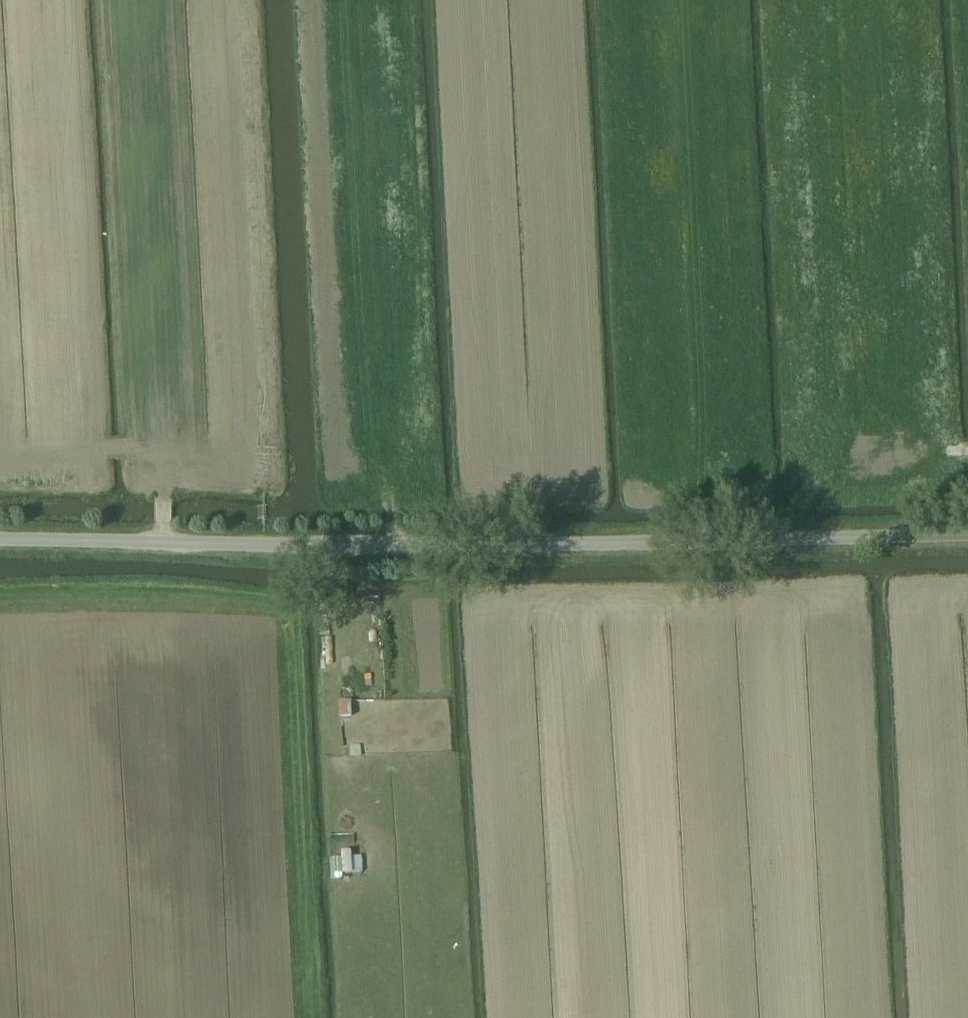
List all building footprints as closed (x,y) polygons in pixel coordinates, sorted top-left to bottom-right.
[(350,702),(340,702),(340,718),(351,717),(350,702)] [(351,852),(341,852),(342,859),(343,873),(352,873),(351,852)] [(342,859),(330,859),(331,878),(343,878),(343,873),(342,859)]
